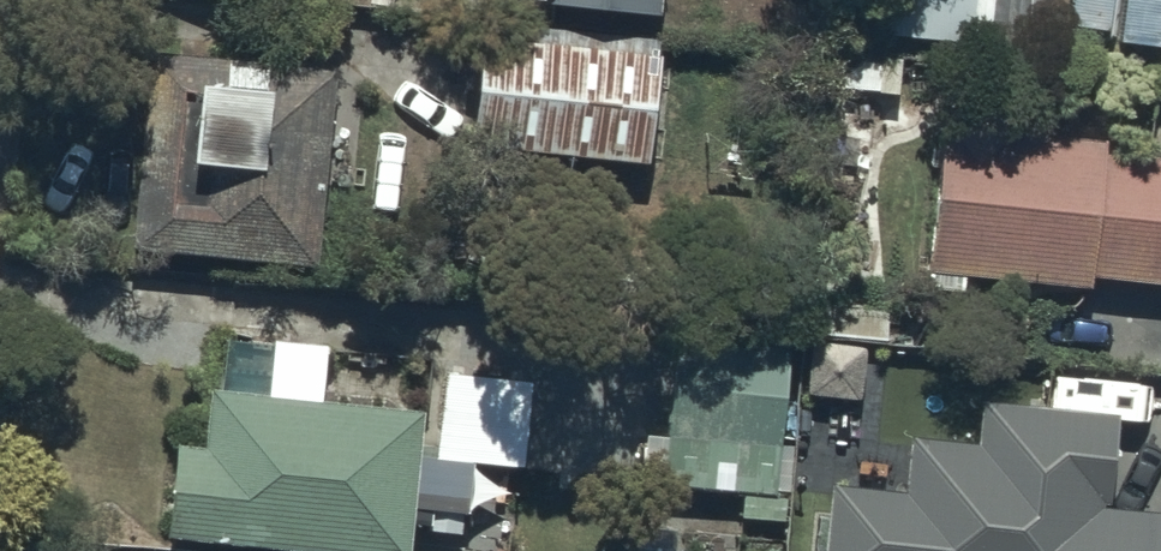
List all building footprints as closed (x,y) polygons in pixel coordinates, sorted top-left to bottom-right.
[(547,4),(663,16),(665,0),(548,0),(547,4)] [(492,26),(483,149),(656,161),(665,39),(492,26)] [(368,91),(149,66),(126,264),(315,285),(333,123),(364,126),(368,91)] [(929,274),(1092,290),(1094,276),(1160,282),(1160,159),(1108,154),(1109,140),(1019,131),(1021,116),(946,109),(929,274)] [(791,342),(679,334),(666,485),(745,491),(743,517),(787,520),(789,496),(780,496),(791,342)] [(170,457),(159,543),(228,550),(407,550),(418,427),(205,400),(198,457),(170,457)] [(824,550),(1160,550),(1160,511),(1111,506),(1120,415),(984,401),(980,441),(912,435),(906,490),(831,483),(824,550)]
